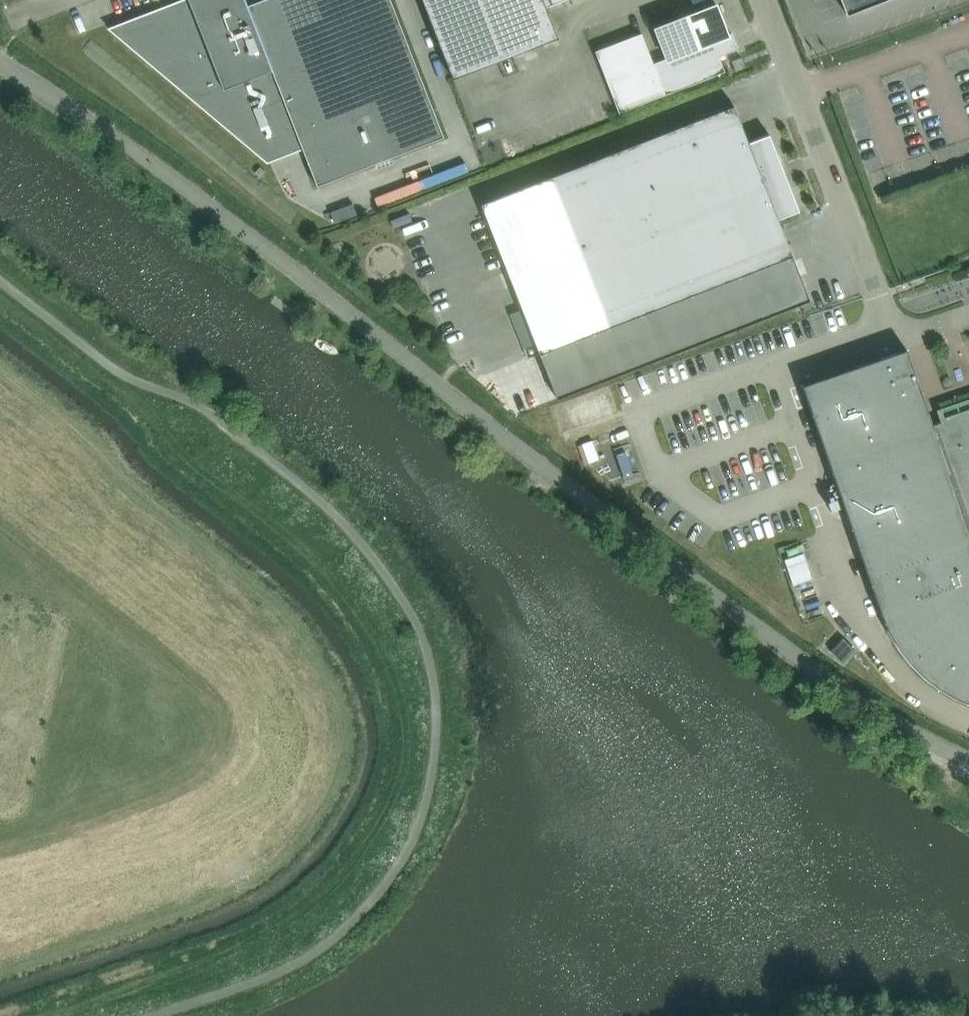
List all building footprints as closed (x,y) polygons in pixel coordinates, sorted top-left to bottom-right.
[(108,28),(266,162),(302,148),(316,185),(443,136),(390,0),(181,0),(108,28)] [(452,78),(453,78),(496,61),(513,54),(557,37),(546,7),(564,0),(422,0),(452,78)] [(846,14),(883,0),(840,0),(846,14)] [(716,4),(685,16),(709,77),(724,71),(718,56),(737,49),(731,33),(727,34),(716,4)] [(664,94),(709,77),(685,16),(654,28),(666,58),(653,64),(641,33),(595,51),(618,112),(664,94)] [(744,67),(743,63),(741,58),(731,61),(735,71),(744,67)] [(733,105),(480,204),(556,398),(809,300),(777,219),(798,211),(769,134),(748,142),(733,105)] [(260,178),(265,171),(261,168),(260,167),(254,173),(256,174),(260,178)] [(330,213),(335,224),(357,215),(353,204),(330,213)] [(958,413),(958,412),(939,419),(940,422),(932,424),(906,349),(870,361),(800,385),(879,614),(887,632),(897,649),(909,664),(924,678),(939,690),(957,699),(968,704),(968,409),(958,413)] [(592,440),(582,444),(588,462),(599,459),(592,440)] [(803,554),(784,560),(793,585),(811,579),(803,554)] [(842,642),(833,651),(844,661),(853,652),(842,642)]
